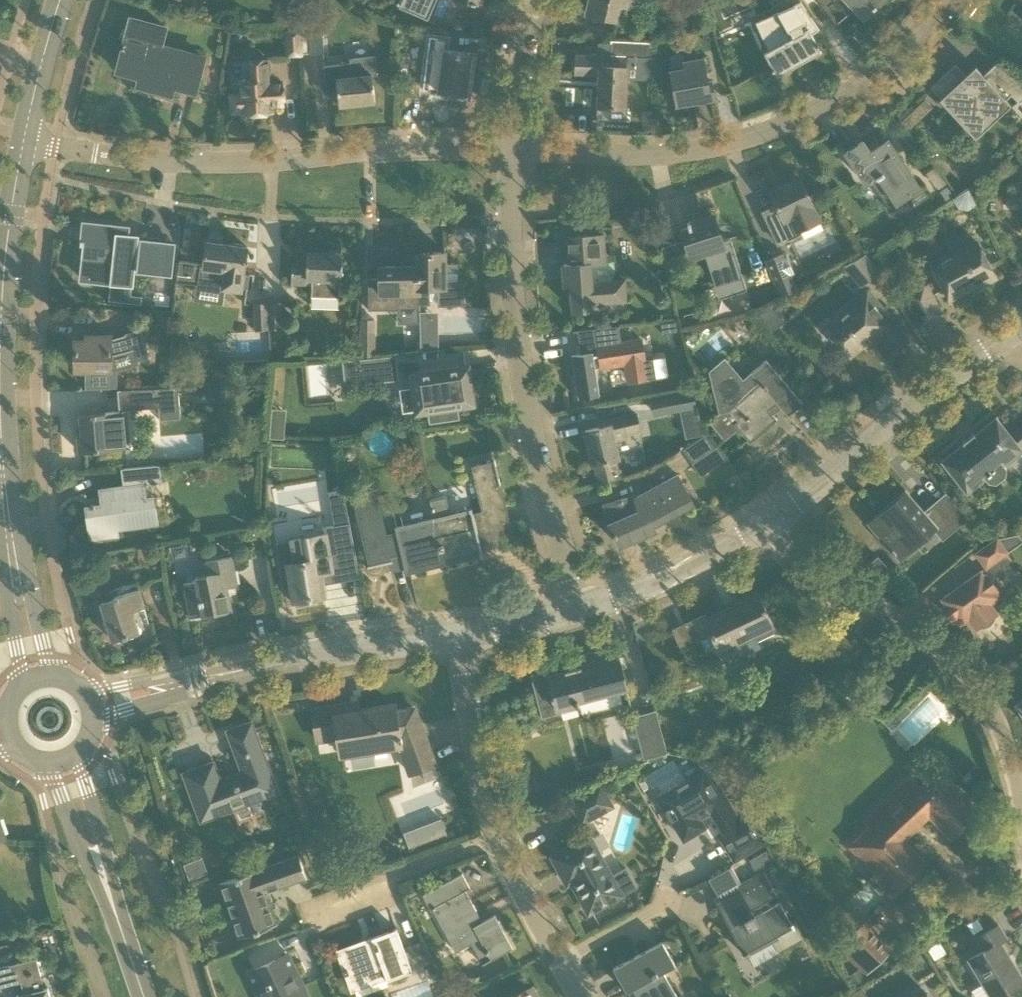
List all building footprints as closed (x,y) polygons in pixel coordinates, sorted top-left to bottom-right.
[(404,9),(428,19),(436,0),(408,0),(404,9)] [(586,12),(617,19),(621,4),(628,5),(639,8),(641,0),(589,0),(586,12)] [(834,1),(848,15),(855,8),(865,18),(883,0),(835,0),(834,1)] [(773,49),(765,53),(776,72),(819,48),(811,34),(819,30),(811,18),(802,3),(761,21),(773,49)] [(160,47),(165,27),(131,18),(118,72),(139,77),(140,70),(177,79),(175,87),(195,92),(204,56),(184,51),(184,53),(160,47)] [(304,53),(302,31),(302,28),(283,29),(285,56),(304,55),(304,53)] [(302,31),(304,53),(311,53),(311,54),(324,53),(323,30),(302,31)] [(446,38),(429,37),(423,89),(467,94),(467,92),(468,92),(470,80),(468,80),(472,55),(445,52),(446,38)] [(650,66),(652,46),(642,45),(640,65),(650,66)] [(376,102),(373,75),(378,75),(376,52),(349,55),(350,62),(324,65),(327,93),(338,92),(340,106),(376,102)] [(625,107),(627,67),(627,58),(618,57),(577,55),(576,73),(600,74),(598,106),(625,107)] [(691,93),(692,101),(714,97),(711,80),(708,81),(703,58),(671,64),(676,97),(677,97),(677,96),(691,93)] [(966,75),(956,64),(931,87),(977,136),(1011,104),(1007,100),(1012,95),(1019,103),(1021,100),(1021,78),(999,61),(994,66),(997,69),(987,78),(976,66),(966,75)] [(251,64),(251,78),(243,79),(243,93),(232,94),(233,112),(245,111),(245,114),(271,112),(271,104),(284,103),(283,82),(269,83),(268,62),(256,63),(251,64)] [(915,109),(904,120),(911,128),(923,117),(915,109)] [(920,189),(895,152),(888,141),(870,152),(863,141),(846,152),(867,184),(872,180),(890,207),(895,203),(896,205),(920,189)] [(821,221),(814,205),(801,178),(771,192),(777,206),(764,212),(778,243),(801,233),(800,231),(821,221)] [(730,237),(723,239),(716,219),(715,220),(713,214),(688,222),(689,227),(682,229),(687,244),(690,252),(692,259),(706,254),(715,283),(742,274),(730,237)] [(84,245),(81,278),(111,282),(111,284),(112,284),(133,286),(134,271),(169,274),(169,275),(172,275),(175,245),(163,244),(147,242),(138,241),(139,237),(129,236),(130,228),(83,222),(81,245),(83,245),(84,245)] [(592,282),(591,263),(602,263),(602,261),(605,261),(605,255),(603,235),(569,238),(570,264),(564,264),(564,269),(562,270),(562,277),(565,277),(566,287),(572,286),(574,311),(594,309),(594,303),(627,301),(625,280),(592,282)] [(242,293),(243,288),(248,288),(250,274),(245,273),(248,247),(243,246),(243,244),(234,243),(234,245),(208,242),(204,267),(200,267),(201,263),(178,260),(176,281),(198,284),(199,276),(223,279),(222,290),(242,293)] [(949,299),(963,292),(982,283),(985,284),(997,277),(977,242),(947,258),(945,256),(930,264),(949,299)] [(669,258),(690,252),(687,244),(668,250),(669,258)] [(341,297),(342,279),(343,253),(338,253),(338,251),(330,251),(330,253),(308,252),(307,262),(293,262),(292,283),(313,283),(313,296),(341,297)] [(458,264),(446,264),(445,252),(418,253),(418,266),(419,266),(419,300),(439,299),(439,304),(463,304),(463,280),(458,280),(458,264)] [(864,255),(846,265),(864,287),(880,274),(864,255)] [(419,300),(419,266),(418,266),(380,266),(381,293),(404,293),(404,306),(419,306),(419,300)] [(781,298),(797,292),(787,266),(773,271),(774,276),(773,276),(779,291),(781,298)] [(928,287),(907,298),(920,323),(941,311),(928,287)] [(850,311),(829,328),(851,355),(879,332),(894,349),(908,338),(887,313),(884,316),(871,301),(853,315),(850,311)] [(268,303),(269,328),(282,328),(281,302),(268,303)] [(256,329),(269,328),(268,303),(255,304),(256,329)] [(774,332),(785,322),(770,305),(759,314),(774,332)] [(173,314),(159,314),(157,340),(172,340),(173,314)] [(374,356),(374,331),(375,319),(362,319),(362,356),(374,356)] [(600,395),(596,368),(626,363),(629,382),(659,378),(656,358),(646,359),(643,340),(599,346),(598,342),(621,338),(618,323),(579,329),(581,344),(585,344),(586,353),(572,355),(579,398),(600,395)] [(115,370),(111,370),(111,355),(115,354),(131,351),(134,361),(149,357),(141,331),(127,334),(127,335),(111,340),(111,336),(87,336),(87,341),(76,340),(76,371),(77,371),(77,370),(88,370),(88,386),(86,386),(86,387),(117,387),(117,386),(115,386),(115,370)] [(445,336),(420,338),(421,351),(446,348),(445,336)] [(347,383),(397,378),(394,355),(345,360),(347,383)] [(803,403),(767,359),(753,371),(753,372),(743,380),(725,358),(709,371),(720,413),(730,411),(737,420),(734,423),(750,443),(778,419),(769,409),(779,402),(789,415),(803,403)] [(458,418),(457,406),(474,404),(468,365),(412,374),(414,388),(408,389),(411,409),(417,408),(417,412),(429,410),(431,421),(458,418)] [(172,403),(172,387),(125,389),(126,405),(172,403)] [(692,392),(650,400),(654,418),(679,413),(684,439),(701,436),(692,392)] [(80,452),(110,450),(126,448),(124,411),(81,415),(82,436),(79,436),(80,452)] [(641,429),(637,414),(627,416),(604,421),(605,425),(585,430),(590,452),(589,452),(591,460),(592,459),(593,464),(595,464),(599,483),(623,477),(615,440),(627,438),(626,433),(641,429)] [(975,434),(975,433),(972,435),(966,440),(964,442),(964,443),(944,459),(942,460),(943,462),(944,461),(966,490),(967,492),(969,491),(969,490),(986,477),(989,481),(996,482),(1006,474),(1007,467),(1004,463),(1021,449),(1021,450),(1021,449),(1021,447),(1021,426),(1011,435),(998,418),(999,418),(997,416),(996,417),(996,418),(975,434)] [(285,441),(286,425),(271,425),(270,440),(285,441)] [(683,450),(701,477),(726,460),(708,433),(683,450)] [(430,500),(434,518),(436,518),(447,562),(483,554),(480,541),(512,534),(495,460),(473,465),(483,511),(473,514),(472,510),(450,515),(446,496),(430,500)] [(103,504),(86,507),(90,532),(92,532),(117,528),(157,522),(154,497),(147,498),(145,484),(162,482),(159,465),(119,469),(122,486),(100,490),(103,504)] [(637,497),(637,495),(605,504),(610,523),(620,546),(657,530),(654,524),(694,503),(678,474),(637,497)] [(436,518),(434,518),(398,527),(399,532),(386,535),(376,489),(355,494),(371,566),(387,563),(392,572),(407,568),(408,571),(447,562),(436,518)] [(895,555),(900,560),(938,527),(946,537),(968,517),(947,493),(925,512),(918,504),(915,506),(909,499),(912,497),(906,490),(874,518),(882,528),(877,533),(889,547),(891,550),(891,551),(895,555)] [(324,535),(303,539),(307,561),(290,564),(296,600),(324,595),(320,572),(330,570),(332,577),(359,573),(350,523),(323,527),(324,535)] [(998,539),(1008,551),(1019,544),(1021,541),(1021,539),(1019,534),(1013,535),(998,539)] [(976,553),(987,568),(1008,552),(1008,551),(998,539),(998,538),(976,553)] [(237,585),(234,570),(232,556),(204,562),(206,575),(196,577),(197,581),(184,583),(187,600),(191,618),(204,616),(204,617),(231,612),(227,587),(237,585)] [(878,580),(889,569),(878,557),(864,570),(878,580)] [(1001,559),(988,567),(1001,587),(1014,579),(1001,559)] [(985,575),(981,570),(942,598),(946,603),(943,605),(954,621),(957,619),(961,624),(969,618),(976,628),(981,625),(983,628),(988,627),(991,625),(993,622),(996,618),(994,615),(998,612),(991,603),(1000,596),(996,591),(998,590),(987,574),(985,575)] [(139,633),(133,611),(145,608),(140,589),(114,597),(112,592),(99,596),(113,641),(139,633)] [(755,633),(758,640),(775,632),(771,625),(773,625),(759,594),(707,619),(705,615),(673,630),(680,646),(711,631),(720,650),(755,633)] [(579,699),(627,686),(619,658),(607,662),(603,652),(593,655),(594,665),(558,674),(556,668),(531,675),(542,717),(560,713),(559,709),(580,704),(579,699)] [(879,680),(869,695),(883,705),(894,690),(879,680)] [(313,710),(318,740),(338,737),(341,754),(400,745),(410,774),(435,764),(415,709),(396,712),(395,706),(351,713),(349,704),(313,710)] [(633,717),(644,759),(667,754),(656,710),(633,717)] [(887,712),(879,720),(891,732),(899,725),(887,712)] [(214,762),(183,773),(201,821),(278,793),(252,721),(228,730),(243,772),(221,780),(214,762)] [(883,867),(869,881),(888,900),(926,863),(903,839),(929,813),(952,837),(979,811),(938,770),(920,788),(909,777),(865,820),(875,832),(862,845),(883,867)] [(719,834),(735,860),(767,841),(751,815),(741,821),(720,786),(715,789),(704,771),(660,798),(684,839),(705,827),(703,824),(701,825),(698,819),(711,811),(724,832),(719,834)] [(618,777),(623,785),(632,780),(627,772),(618,777)] [(601,785),(571,801),(583,822),(613,806),(601,785)] [(410,847),(447,832),(441,817),(404,832),(410,847)] [(589,913),(623,895),(637,887),(626,868),(612,876),(590,835),(552,856),(561,873),(566,871),(589,913)] [(749,859),(755,870),(772,861),(767,850),(749,859)] [(184,862),(189,877),(208,870),(202,855),(184,862)] [(220,882),(239,937),(277,924),(269,900),(272,899),(270,892),(266,893),(265,890),(282,884),(283,886),(307,877),(299,855),(258,869),(220,882)] [(764,871),(751,878),(741,861),(709,879),(718,896),(714,899),(746,956),(779,938),(785,949),(804,939),(794,920),(791,922),(780,901),(771,906),(768,900),(777,895),(764,871)] [(476,919),(480,917),(467,893),(472,890),(464,876),(425,897),(432,911),(434,911),(456,952),(472,943),(483,964),(513,948),(495,914),(478,924),(476,919)] [(864,920),(837,949),(866,976),(892,949),(864,920)] [(970,959),(992,996),(999,996),(1021,984),(1021,978),(1000,942),(1007,938),(999,925),(976,939),(983,950),(970,959)] [(388,980),(413,971),(397,928),(372,938),(374,941),(339,954),(345,969),(343,970),(345,975),(349,974),(355,988),(386,976),(388,980)] [(676,966),(663,941),(614,968),(627,993),(632,990),(635,996),(678,996),(664,972),(676,966)] [(288,954),(249,972),(259,994),(257,995),(258,996),(308,996),(288,954)] [(49,987),(44,988),(37,958),(0,968),(0,987),(21,982),(24,993),(18,995),(18,996),(51,996),(49,987)] [(533,987),(516,996),(539,996),(533,987)]
